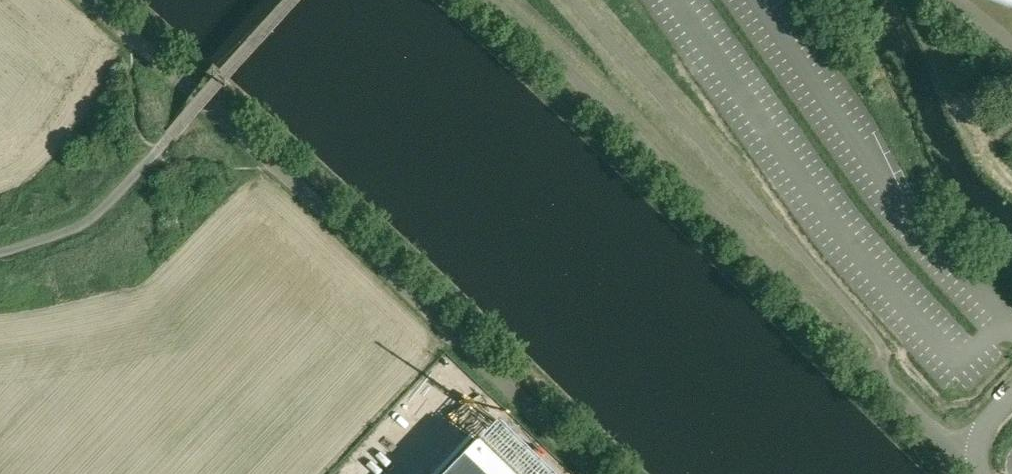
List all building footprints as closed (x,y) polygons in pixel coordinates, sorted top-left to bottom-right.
[(984,1),(1004,8),(1011,10),(1011,0),(982,0),(984,1)] [(441,473),(552,473),(495,419),(441,473)]
